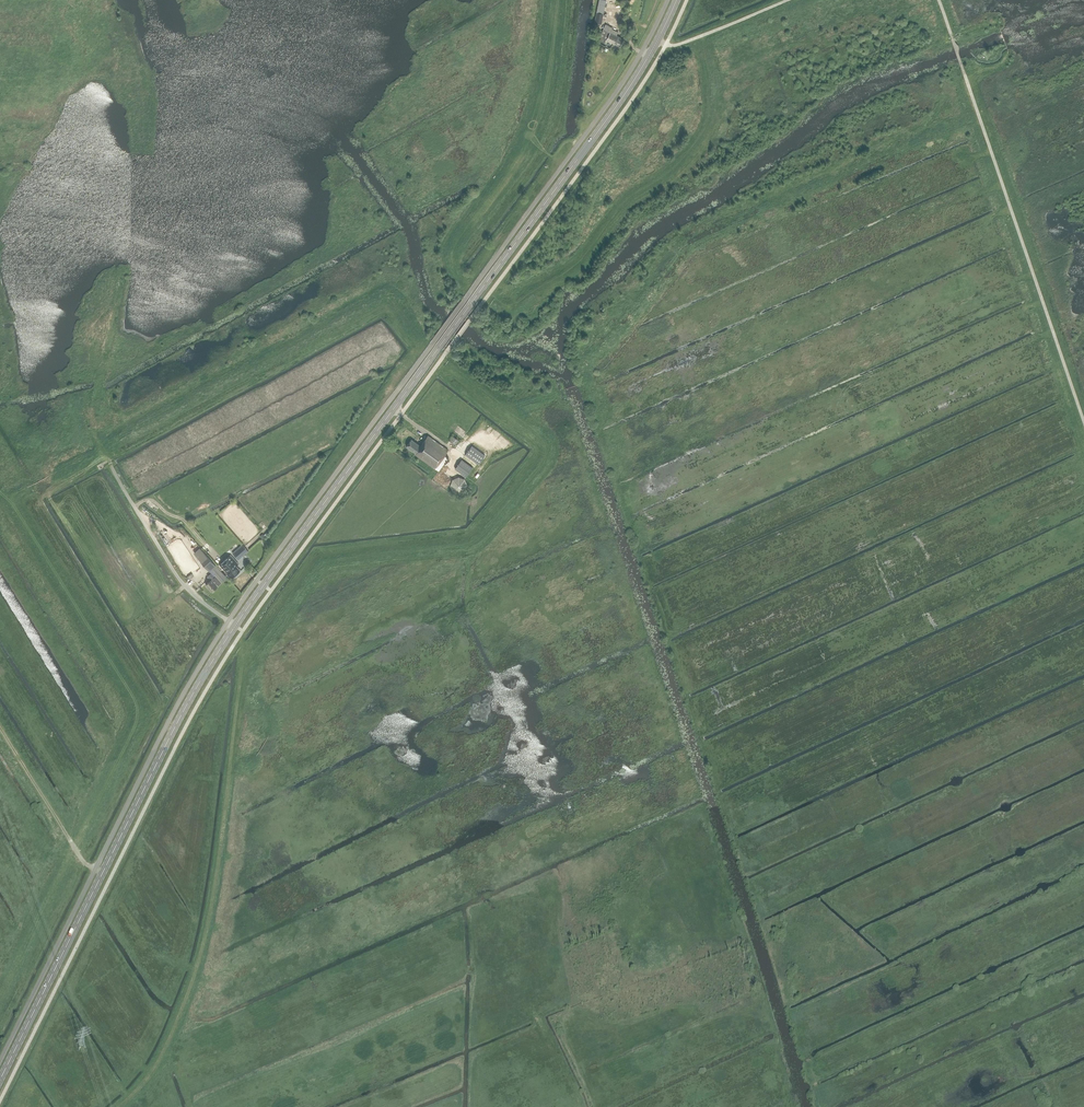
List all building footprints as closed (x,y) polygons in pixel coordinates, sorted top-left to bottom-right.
[(605,0),(599,0),(594,23),(601,24),(606,0),(605,0)] [(612,28),(605,24),(599,36),(601,37),(599,40),(604,42),(606,39),(607,40),(620,46),(624,38),(617,35),(618,32),(612,29),(612,28)] [(492,425),(487,433),(491,436),(496,428),(492,425)] [(434,468),(448,450),(428,435),(420,446),(411,439),(406,446),(415,452),(414,454),(434,468)] [(458,440),(452,436),(449,440),(455,444),(458,440)] [(479,464),(485,455),(472,445),(465,454),(479,464)] [(471,466),(462,459),(455,469),(464,476),(471,466)] [(451,486),(453,489),(455,492),(458,493),(462,492),(465,490),(466,487),(467,484),(465,481),(463,478),(460,477),(456,478),(453,480),(452,483),(451,486)] [(251,533),(252,537),(253,537),(259,532),(258,527),(241,508),(242,512),(244,512),(247,515),(243,516),(245,519),(243,519),(244,521),(245,521),(246,522),(242,523),(244,530),(246,532),(244,533),(247,537),(251,533)] [(168,546),(181,570),(191,564),(191,566),(196,563),(182,538),(176,541),(176,542),(168,546)] [(238,559),(244,555),(248,551),(242,544),(233,553),(238,559)] [(214,577),(212,579),(211,579),(206,584),(212,591),(218,586),(227,578),(201,548),(195,554),(209,571),(214,577)] [(240,571),(236,566),(238,564),(230,555),(219,564),(224,570),(225,570),(227,573),(226,574),(229,577),(231,575),(233,577),(240,571)]
